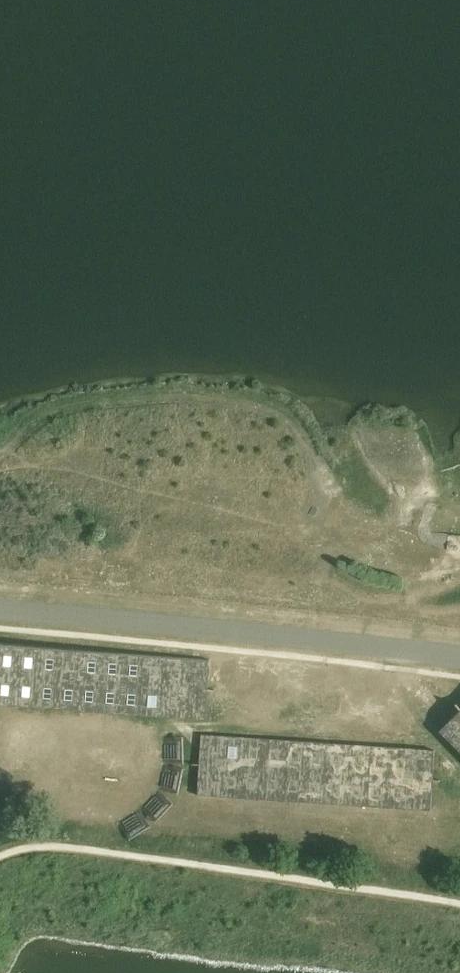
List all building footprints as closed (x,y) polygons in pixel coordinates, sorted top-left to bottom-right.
[(205,718),(209,660),(0,643),(0,702),(205,718)] [(439,731),(459,753),(459,711),(439,731)] [(195,794),(429,811),(433,751),(199,734),(195,794)]
